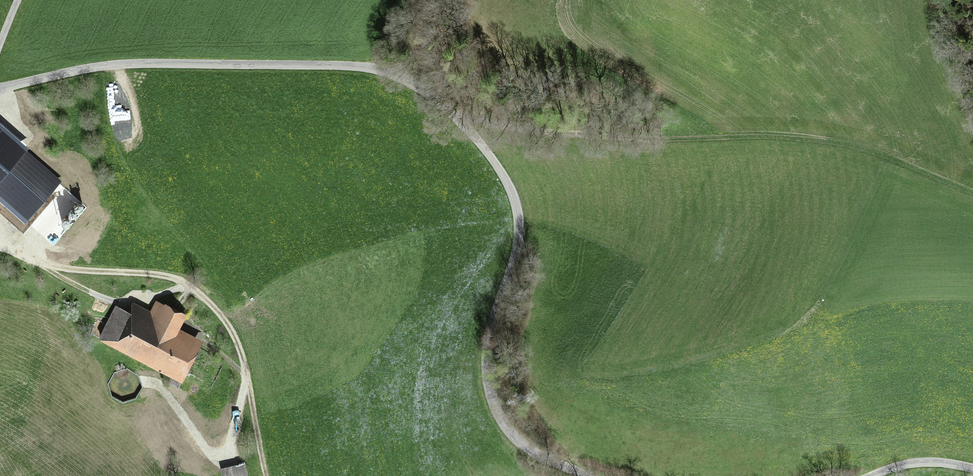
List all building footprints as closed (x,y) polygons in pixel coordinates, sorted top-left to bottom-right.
[(0,123),(0,203),(25,224),(62,181),(28,151),(29,149),(0,123)] [(151,320),(124,307),(109,341),(180,376),(178,381),(187,386),(190,381),(183,378),(200,343),(180,334),(188,317),(166,306),(166,304),(160,301),(151,320)] [(229,467),(232,475),(257,475),(253,460),(229,467)]
